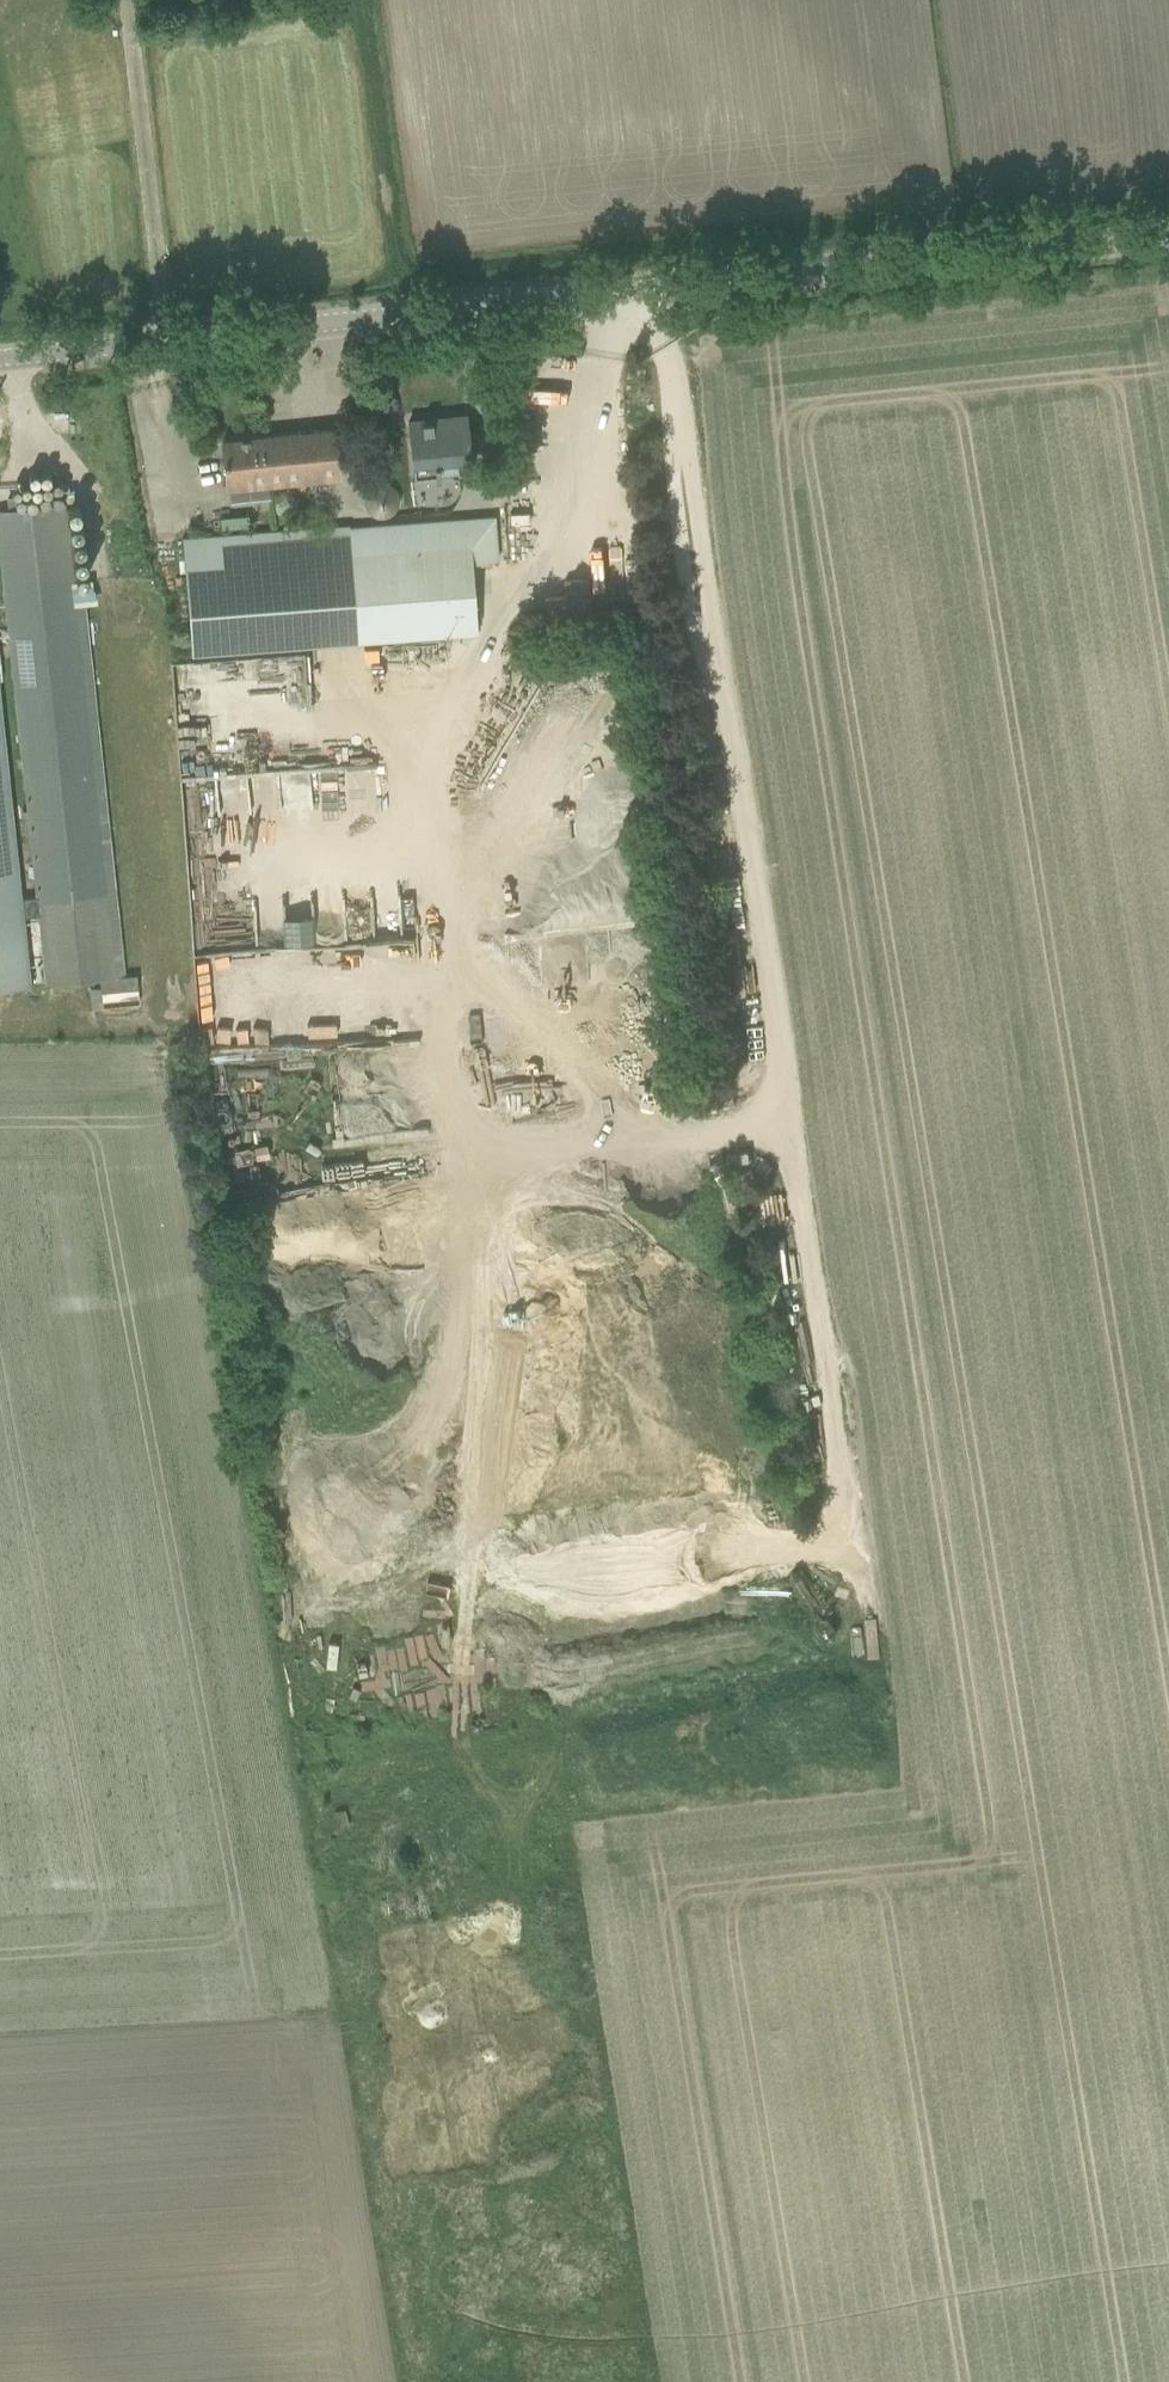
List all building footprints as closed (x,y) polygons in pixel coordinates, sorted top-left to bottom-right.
[(471,473),(466,415),(408,421),(414,478),(439,476),(437,460),(455,458),(457,474),(471,473)] [(222,441),(224,465),(227,489),(338,477),(333,429),(222,441)] [(487,480),(508,478),(508,477),(506,458),(485,460),(487,480)] [(0,706),(0,989),(30,986),(22,917),(37,915),(44,985),(99,979),(100,993),(138,989),(136,974),(114,977),(105,894),(63,503),(0,510),(0,563),(35,896),(20,898),(0,706)] [(471,562),(497,560),(494,517),(349,528),(349,525),(181,537),(190,653),(476,631),(471,562)]
